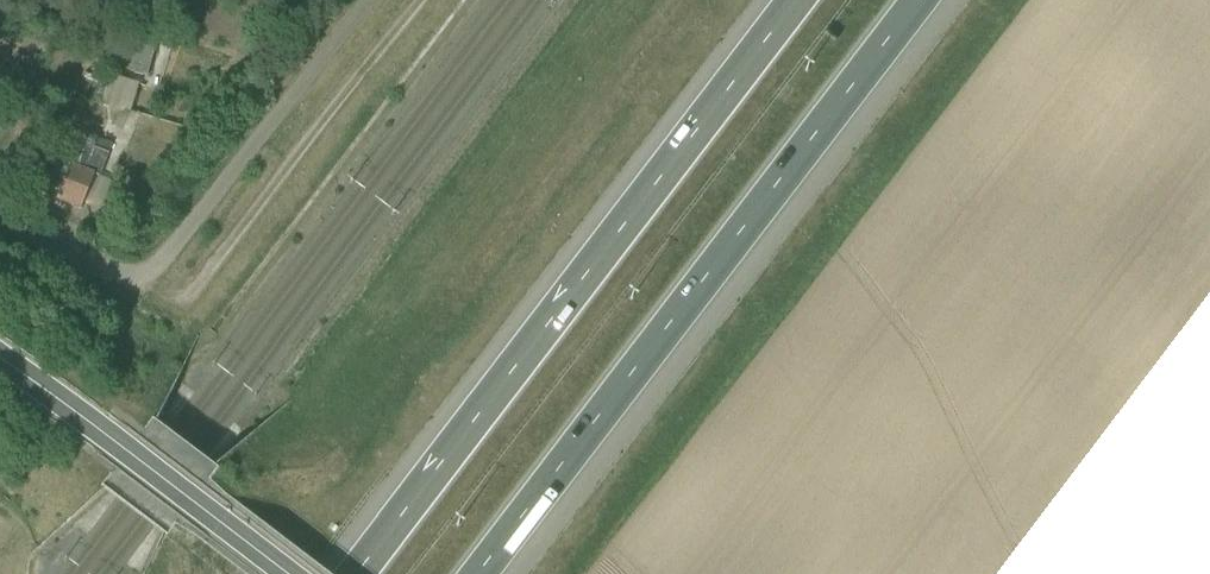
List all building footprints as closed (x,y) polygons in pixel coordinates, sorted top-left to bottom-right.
[(135,73),(143,43),(125,38),(117,68),(135,73)] [(205,48),(169,46),(168,66),(204,68),(205,48)] [(96,70),(92,100),(123,104),(127,74),(96,70)] [(43,193),(81,208),(95,173),(100,175),(113,144),(82,131),(69,163),(57,158),(43,193)]
